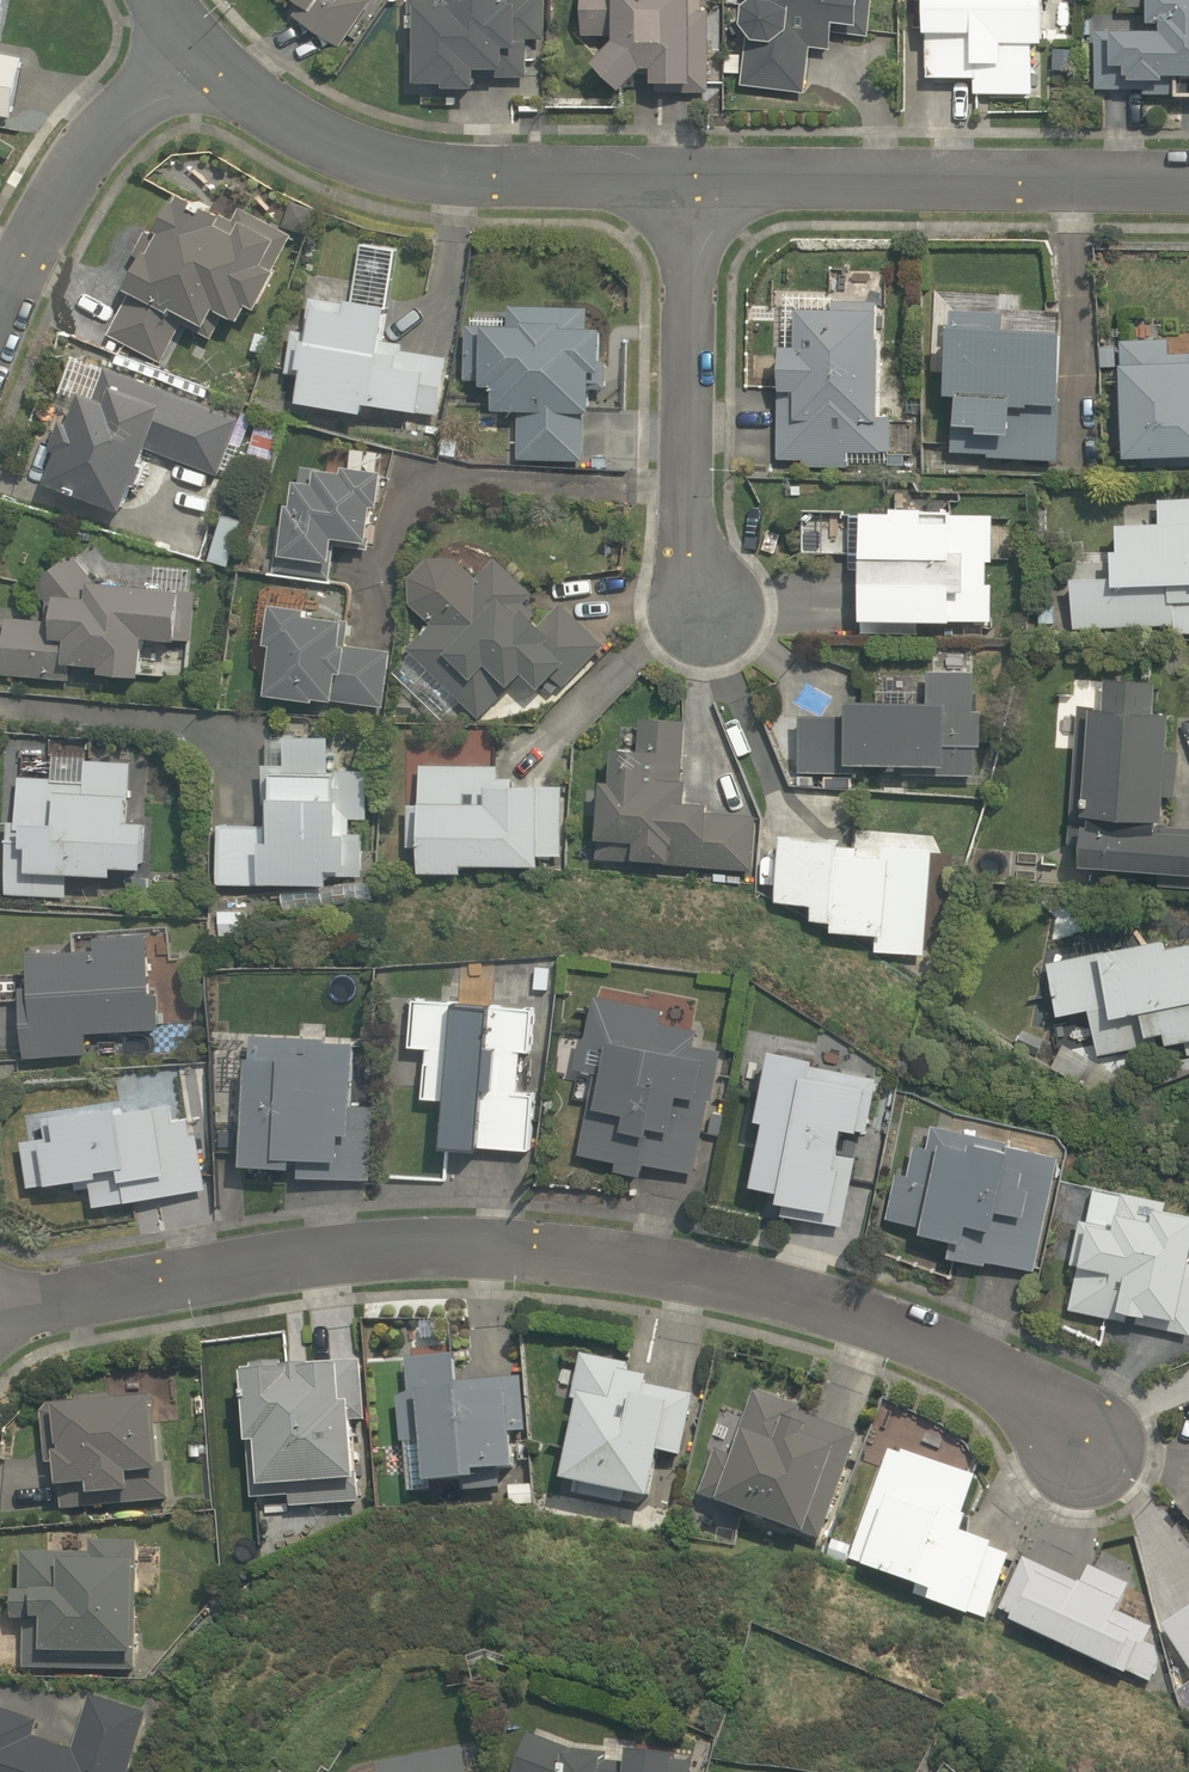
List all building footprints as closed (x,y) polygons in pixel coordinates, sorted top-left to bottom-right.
[(1,45),(9,0),(0,0),(0,45),(1,45)] [(296,8),(290,17),(343,52),(377,0),(284,0),(296,8)] [(446,11),(427,10),(423,90),(484,93),(484,81),(528,83),(532,0),(447,0),(446,11)] [(584,45),(628,47),(602,69),(627,99),(658,74),(657,96),(709,98),(713,15),(704,14),(705,0),(586,0),(584,45)] [(743,94),(808,100),(813,50),(834,52),(837,29),(869,32),(872,0),(755,0),(743,94)] [(928,85),(976,87),(976,96),(1038,99),(1040,51),(1051,51),(1051,44),(1074,45),(1076,0),(932,0),(928,85)] [(1093,89),(1174,93),(1173,103),(1188,104),(1188,0),(1156,0),(1154,33),(1096,30),(1093,89)] [(15,119),(25,57),(0,53),(0,117),(15,119)] [(291,235),(238,208),(231,221),(220,215),(178,193),(174,201),(170,199),(154,230),(158,232),(156,235),(145,230),(133,253),(138,256),(122,287),(129,291),(107,334),(160,362),(180,323),(210,338),(223,313),(236,320),(245,303),(254,308),(273,270),(291,235)] [(389,286),(308,278),(298,380),(308,381),(305,412),(376,418),(377,411),(441,417),(447,353),(395,348),(398,316),(386,314),(389,286)] [(833,317),(804,316),(803,354),(790,354),(789,399),(781,399),(780,467),(851,468),(851,456),(887,457),(890,309),(833,308),(833,317)] [(590,318),(510,314),(510,326),(469,324),(466,388),(495,389),(494,417),(521,418),(519,464),(580,467),(582,417),(597,418),(599,386),(610,387),(612,337),(589,336),(590,318)] [(1007,319),(957,318),(953,463),(1067,466),(1071,342),(1007,340),(1007,319)] [(1188,465),(1188,357),(1171,357),(1171,338),(1125,337),(1124,374),(1129,374),(1127,463),(1188,465)] [(238,418),(103,367),(92,397),(78,392),(66,422),(59,419),(48,448),(55,451),(43,482),(119,510),(130,483),(136,485),(143,466),(137,463),(143,447),(216,474),(238,418)] [(370,505),(376,506),(380,477),(381,470),(341,465),(340,471),(314,468),(300,466),(298,481),(292,480),(289,504),(284,503),(282,526),(278,525),(272,574),(328,581),(333,545),(364,549),(365,541),(370,505)] [(1188,636),(1188,506),(1162,504),(1161,529),(1121,527),(1119,566),(1077,564),(1074,631),(1188,636)] [(869,518),(866,630),(961,633),(961,626),(994,627),(997,521),(957,519),(957,509),(898,508),(898,519),(869,518)] [(45,620),(6,616),(2,674),(68,679),(69,662),(99,665),(98,672),(138,675),(141,636),(175,639),(191,640),(195,590),(179,588),(95,581),(71,552),(33,584),(32,585),(46,602),(45,620)] [(523,602),(532,593),(495,557),(474,578),(452,558),(427,556),(408,576),(408,603),(430,624),(406,649),(477,717),(521,672),(538,687),(550,675),(562,686),(603,644),(559,602),(538,624),(531,618),(535,613),(523,602)] [(304,608),(269,603),(264,642),(270,643),(263,693),(312,700),(312,697),(331,699),(382,706),(389,651),(345,645),(348,620),(346,620),(342,619),(303,614),(304,608)] [(978,679),(932,676),(930,714),(854,711),(853,724),(800,721),(797,776),(980,784),(982,748),(988,748),(989,716),(976,716),(978,679)] [(1088,875),(1188,880),(1188,834),(1170,833),(1175,718),(1156,718),(1157,688),(1114,687),(1113,717),(1080,715),(1076,792),(1064,792),(1064,806),(1073,807),(1071,850),(1089,851),(1088,875)] [(685,727),(643,725),(641,759),(615,758),(613,787),(602,787),(599,867),(752,874),(755,816),(692,813),(694,786),(682,786),(685,727)] [(365,749),(269,743),(264,830),(225,828),(222,884),(335,891),(336,876),(364,877),(366,834),(351,833),(352,820),(370,821),(372,776),(363,776),(365,749)] [(566,746),(505,743),(503,774),(425,771),(423,813),(411,812),(409,854),(424,855),(423,878),(470,880),(471,871),(547,875),(548,860),(561,860),(566,746)] [(133,767),(87,765),(87,783),(23,780),(21,823),(9,822),(6,898),(69,901),(70,883),(152,887),(155,825),(131,824),(133,767)] [(935,832),(862,829),(861,848),(786,844),(783,909),(819,911),(818,928),(841,929),(840,944),(882,946),(882,958),(929,960),(935,832)] [(96,957),(30,959),(31,1005),(23,1005),(25,1064),(87,1062),(87,1039),(164,1037),(163,999),(154,999),(152,944),(96,945),(96,957)] [(1049,966),(1061,1025),(1091,1019),(1099,1061),(1173,1046),(1175,1054),(1188,1052),(1188,948),(1163,953),(1161,944),(1049,966)] [(693,1185),(724,1061),(694,1053),(701,1025),(594,999),(577,1071),(600,1077),(580,1157),(693,1185)] [(416,1000),(413,1054),(431,1055),(428,1108),(449,1109),(447,1151),(533,1155),(540,1006),(416,1000)] [(253,1176),(377,1182),(380,1119),(360,1118),(363,1051),(259,1046),(253,1176)] [(774,1129),(759,1193),(794,1201),(791,1211),(843,1223),(853,1182),(867,1185),(871,1164),(851,1159),(856,1135),(874,1139),(887,1083),(780,1059),(764,1127),(774,1129)] [(198,1112),(51,1121),(52,1139),(28,1141),(31,1196),(98,1192),(99,1209),(203,1202),(198,1112)] [(1007,1145),(930,1133),(928,1150),(919,1149),(913,1186),(896,1183),(889,1228),(930,1234),(928,1246),(955,1251),(953,1263),(1038,1276),(1054,1173),(1003,1165),(1007,1145)] [(1093,1193),(1089,1226),(1076,1224),(1071,1269),(1080,1270),(1074,1319),(1122,1325),(1123,1318),(1179,1325),(1178,1334),(1188,1336),(1188,1204),(1093,1193)] [(284,1365),(250,1367),(254,1459),(256,1514),(361,1510),(358,1415),(366,1415),(364,1356),(349,1356),(347,1309),(282,1312),(284,1365)] [(578,1410),(587,1411),(573,1494),(662,1508),(668,1461),(687,1464),(696,1393),(656,1388),(656,1381),(630,1378),(631,1367),(584,1361),(578,1410)] [(453,1362),(406,1366),(410,1401),(399,1402),(405,1452),(423,1450),(428,1501),(490,1495),(488,1480),(525,1477),(521,1443),(527,1443),(520,1376),(455,1382),(453,1362)] [(103,1378),(106,1410),(41,1416),(46,1473),(61,1472),(65,1516),(164,1507),(155,1406),(181,1403),(178,1371),(103,1378)] [(859,1439),(759,1403),(736,1466),(716,1459),(701,1500),(726,1509),(724,1514),(819,1548),(859,1439)] [(988,1484),(886,1451),(850,1561),(873,1569),(870,1578),(936,1600),(933,1609),(972,1622),(974,1616),(987,1620),(1009,1555),(976,1544),(980,1531),(973,1529),(988,1484)] [(1093,1562),(1025,1533),(991,1614),(1020,1626),(1017,1634),(1131,1682),(1133,1678),(1144,1682),(1165,1632),(1123,1614),(1133,1590),(1089,1571),(1093,1562)] [(88,1561),(22,1557),(19,1600),(15,1600),(12,1637),(29,1638),(27,1670),(132,1677),(141,1550),(89,1547),(88,1561)] [(1166,1631),(1188,1670),(1188,1617),(1166,1631)] [(0,1712),(0,1771),(128,1771),(145,1716),(88,1698),(72,1750),(38,1739),(42,1725),(0,1712)] [(530,1740),(518,1771),(696,1771),(696,1770),(571,1759),(530,1740)] [(382,1771),(467,1771),(463,1755),(382,1771)]
